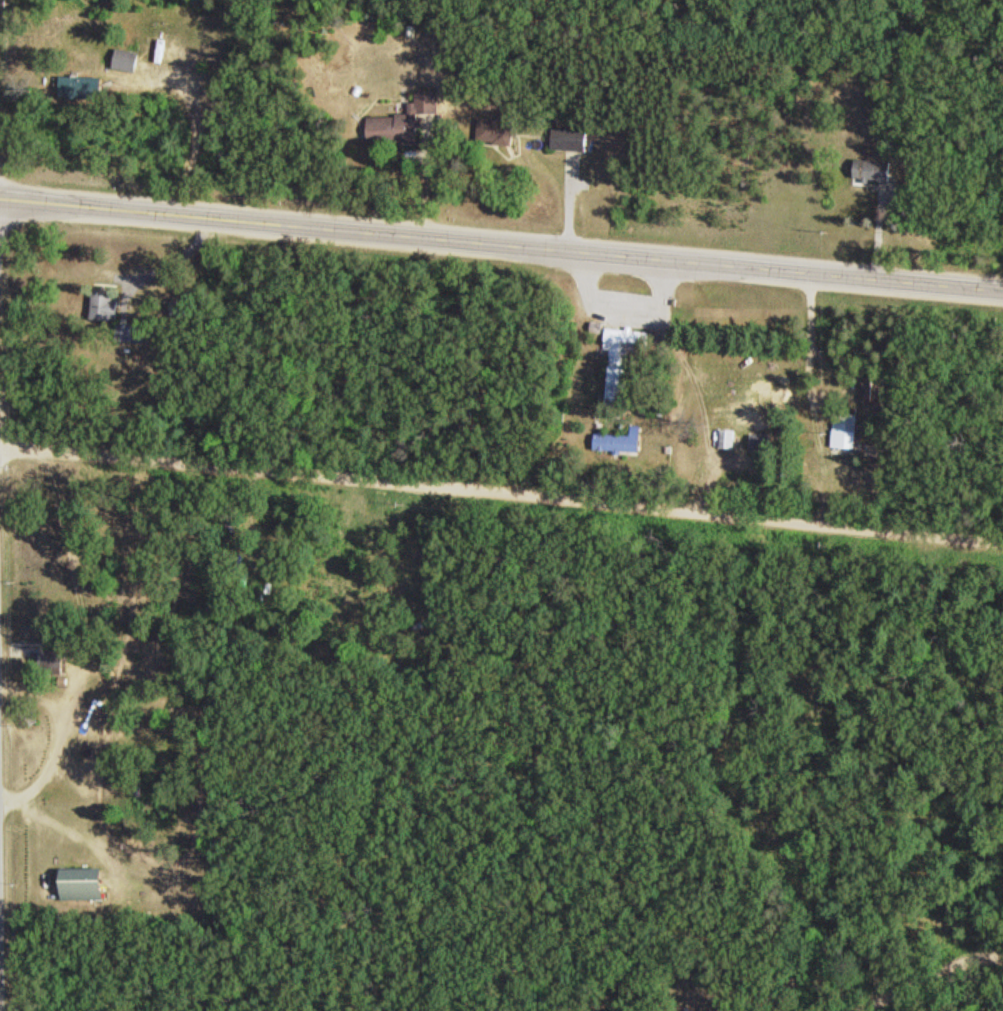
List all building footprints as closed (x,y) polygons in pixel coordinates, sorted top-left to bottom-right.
[(139,72),(143,52),(118,47),(114,67),(139,72)] [(59,77),(59,97),(105,97),(105,77),(59,77)] [(423,129),(416,110),(398,116),(405,135),(423,129)] [(396,123),(382,128),(384,134),(398,129),(396,123)] [(108,293),(95,293),(95,317),(108,317),(108,293)] [(608,404),(630,405),(632,351),(651,352),(652,329),(611,328),(608,404)] [(833,447),(860,447),(860,412),(833,412),(833,447)] [(633,432),(598,432),(598,450),(643,450),(643,425),(633,425),(633,432)] [(738,448),(738,429),(720,429),(720,448),(738,448)] [(56,868),(56,899),(109,899),(109,867),(56,868)]
